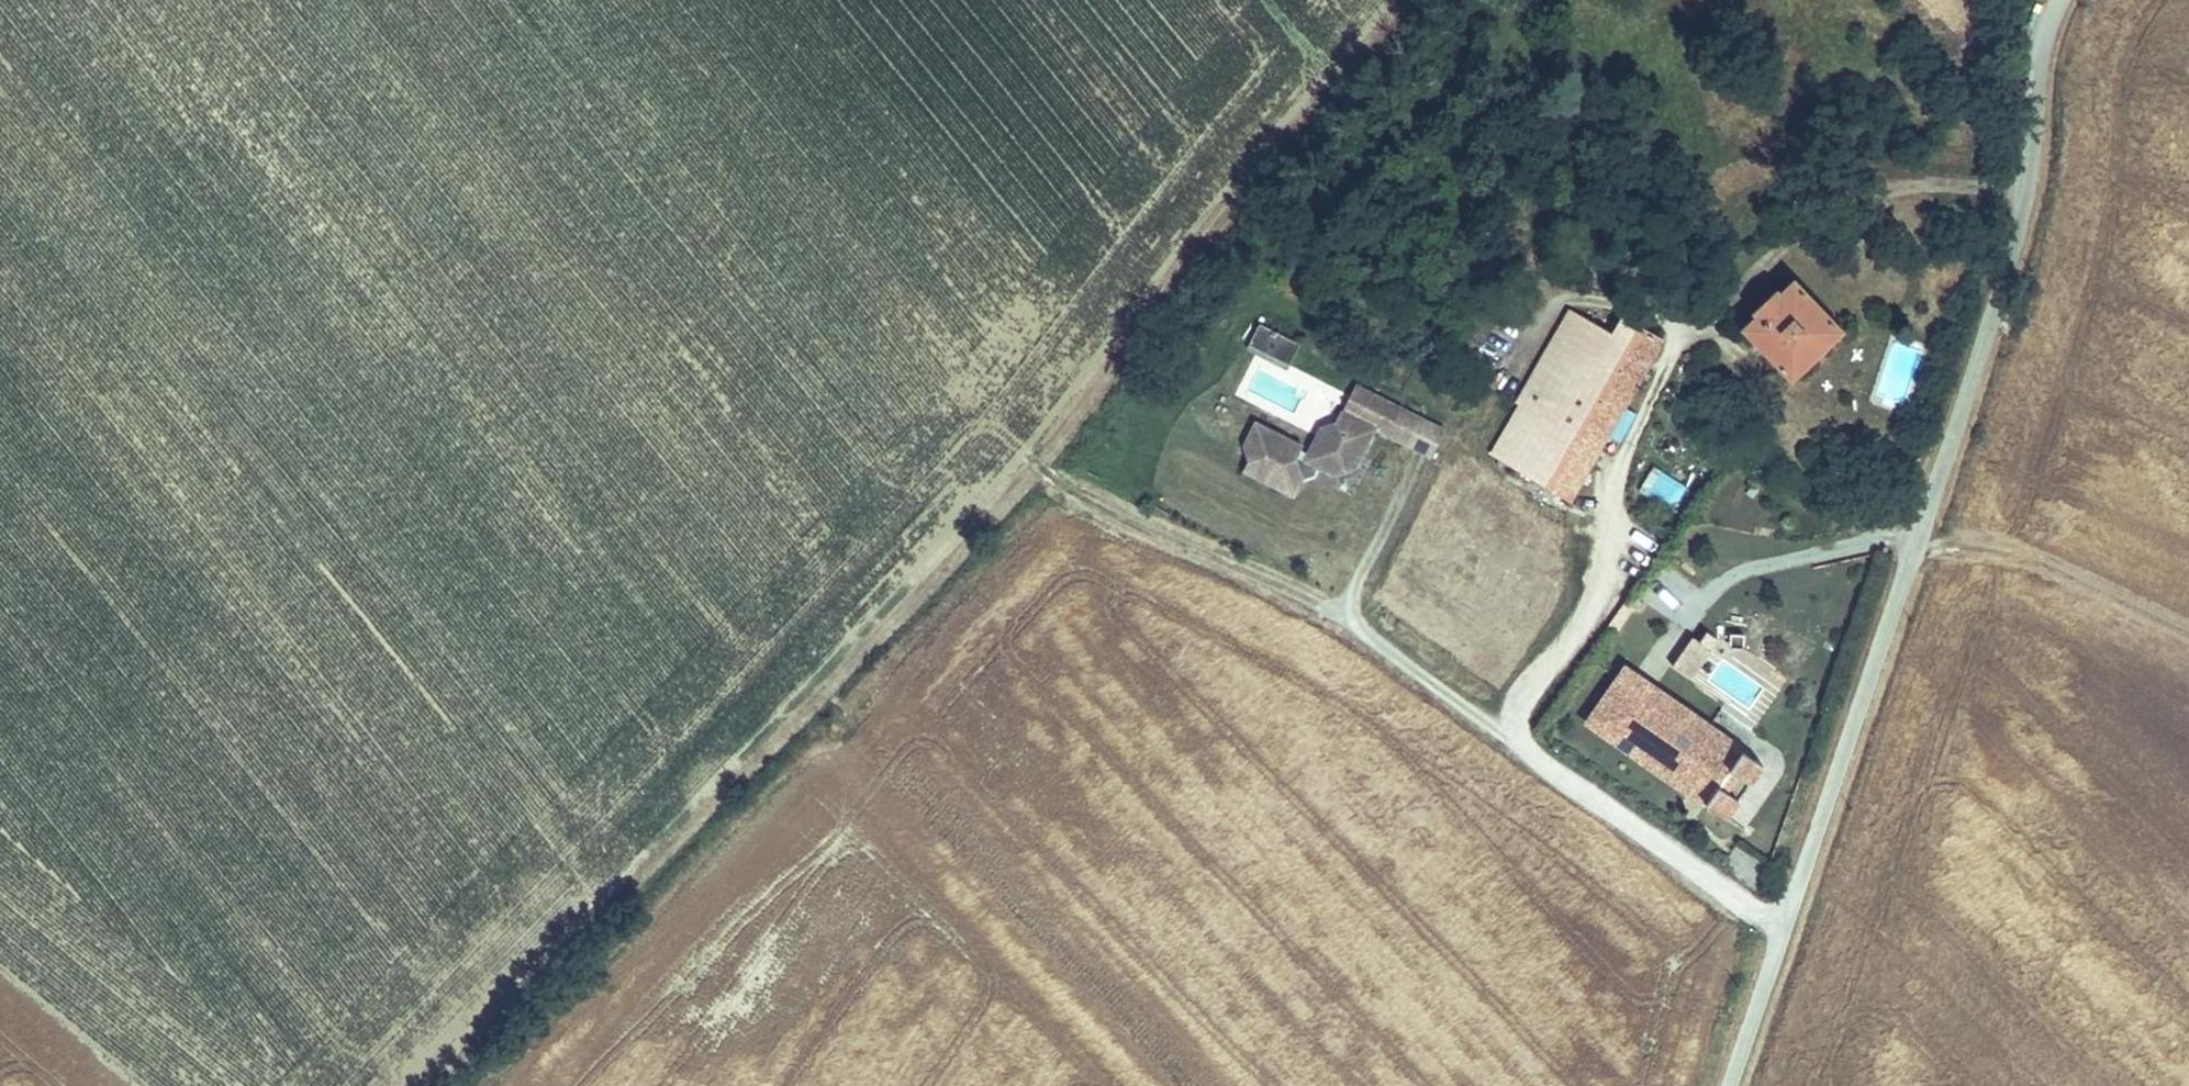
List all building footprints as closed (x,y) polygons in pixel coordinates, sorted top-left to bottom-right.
[(1777,278),(1735,320),(1780,369),(1824,326),(1777,278)] [(1562,488),(1649,332),(1613,311),(1602,330),(1561,309),(1511,400),(1501,393),(1481,428),(1492,435),(1486,445),(1562,488)] [(1246,346),(1288,368),(1301,343),(1258,321),(1246,346)] [(1434,423),(1347,377),(1326,415),(1310,420),(1296,444),(1289,441),(1291,437),(1245,412),(1232,435),(1243,441),(1238,449),(1233,461),(1280,487),(1290,471),(1288,464),(1305,458),(1319,466),(1344,459),(1364,422),(1420,452),(1434,423)] [(1238,449),(1243,441),(1232,435),(1238,449)] [(1301,467),(1305,458),(1288,464),(1290,471),(1301,467)] [(1673,510),(1686,485),(1651,467),(1638,492),(1673,510)] [(1690,636),(1672,666),(1693,678),(1711,649),(1690,636)] [(1613,660),(1575,713),(1710,805),(1746,754),(1613,660)]
